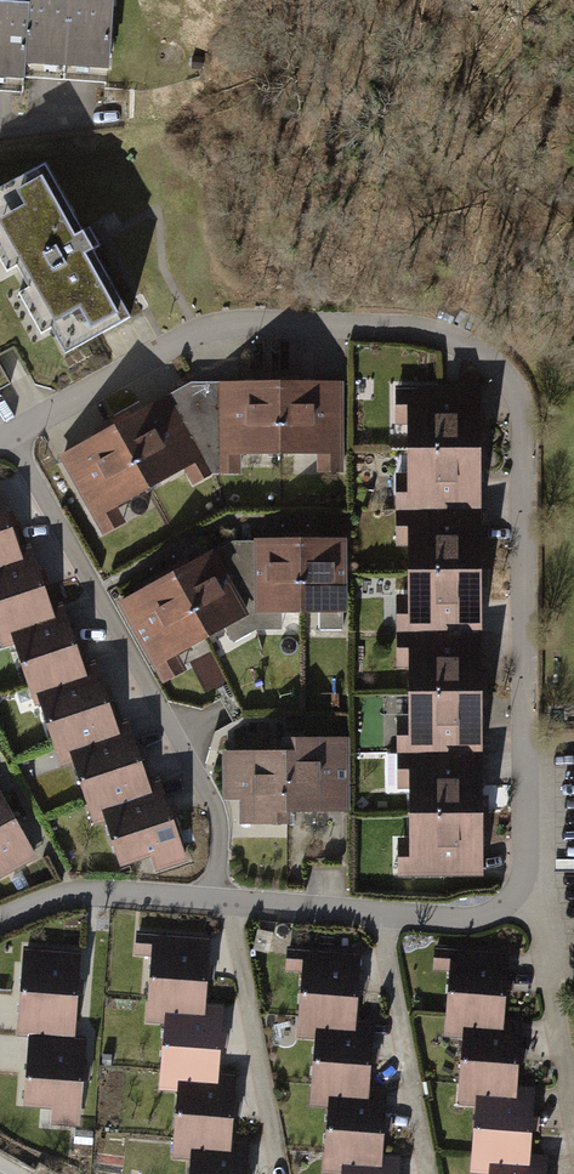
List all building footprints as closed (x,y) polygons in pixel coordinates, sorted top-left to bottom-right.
[(41,0),(33,0),(0,0),(0,87),(36,89),(37,78),(41,0)] [(41,0),(37,78),(120,83),(125,0),(41,0)] [(154,314),(66,161),(5,196),(21,223),(9,230),(30,266),(38,261),(51,283),(42,292),(62,327),(76,319),(94,349),(154,314)] [(265,381),(225,382),(226,457),(346,455),(344,380),(305,380),(265,381)] [(482,427),(481,385),(413,387),(416,514),(484,512),(483,470),(482,427)] [(99,436),(63,456),(100,524),(211,463),(173,395),(136,415),(99,436)] [(0,484),(0,566),(26,556),(23,548),(0,484)] [(485,554),(484,512),(416,514),(417,637),(486,636),(485,595),(485,554)] [(354,539),(262,540),(262,610),(354,610),(354,539)] [(34,544),(23,548),(26,556),(0,566),(0,612),(9,637),(19,633),(61,618),(57,605),(34,544)] [(219,549),(122,602),(159,668),(256,615),(219,549)] [(88,661),(66,602),(57,605),(61,618),(19,633),(41,694),(93,675),(88,661)] [(416,759),(487,759),(486,718),(486,677),(486,636),(417,637),(416,759)] [(122,725),(98,658),(88,661),(93,675),(41,694),(64,757),(76,752),(125,734),(122,725)] [(155,783),(132,721),(122,725),(125,734),(76,752),(99,816),(110,812),(159,794),(155,783)] [(297,754),(230,752),(229,801),(249,802),(248,825),(307,827),(308,811),(353,812),(355,740),(297,739),(297,754)] [(487,759),(416,759),(418,882),(488,880),(488,840),(487,799),(487,759)] [(193,864),(162,780),(155,783),(159,794),(110,812),(130,866),(153,857),(160,876),(193,864)] [(0,782),(0,881),(42,859),(0,782)] [(210,1006),(213,935),(138,932),(137,954),(154,955),(151,1016),(173,1017),(210,1019),(210,1006)] [(509,1020),(512,949),(440,945),(439,971),(456,971),(453,1032),(471,1033),(508,1034),(509,1020)] [(81,948),(25,947),(23,1036),(79,1037),(81,948)] [(362,1020),(365,955),(292,952),(291,973),(306,973),(304,1030),(323,1031),(361,1032),(362,1020)] [(224,1071),(227,1006),(210,1006),(210,1019),(173,1017),(170,1082),(183,1083),(223,1085),(224,1071)] [(374,1093),(377,1020),(362,1020),(361,1032),(323,1031),(320,1098),(335,1098),(374,1100),(374,1093)] [(522,1088),(525,1021),(509,1020),(508,1034),(471,1033),(468,1099),(482,1100),(521,1102),(522,1088)] [(88,1043),(37,1040),(34,1109),(57,1110),(56,1127),(84,1128),(88,1043)] [(180,1155),(196,1155),(234,1157),(235,1144),(238,1072),(224,1071),(223,1085),(183,1083),(180,1155)] [(535,1161),(539,1089),(522,1088),(521,1102),(482,1100),(479,1165),(491,1166),(535,1168),(535,1161)] [(389,1156),(391,1094),(374,1093),(374,1100),(335,1098),(332,1166),(345,1167),(388,1169),(389,1156)] [(195,1173),(248,1173),(249,1145),(235,1144),(234,1157),(196,1155),(195,1173)] [(345,1173),(400,1173),(401,1157),(389,1156),(388,1169),(345,1167),(345,1173)] [(548,1161),(535,1161),(535,1168),(491,1166),(490,1173),(547,1173),(548,1161)]
